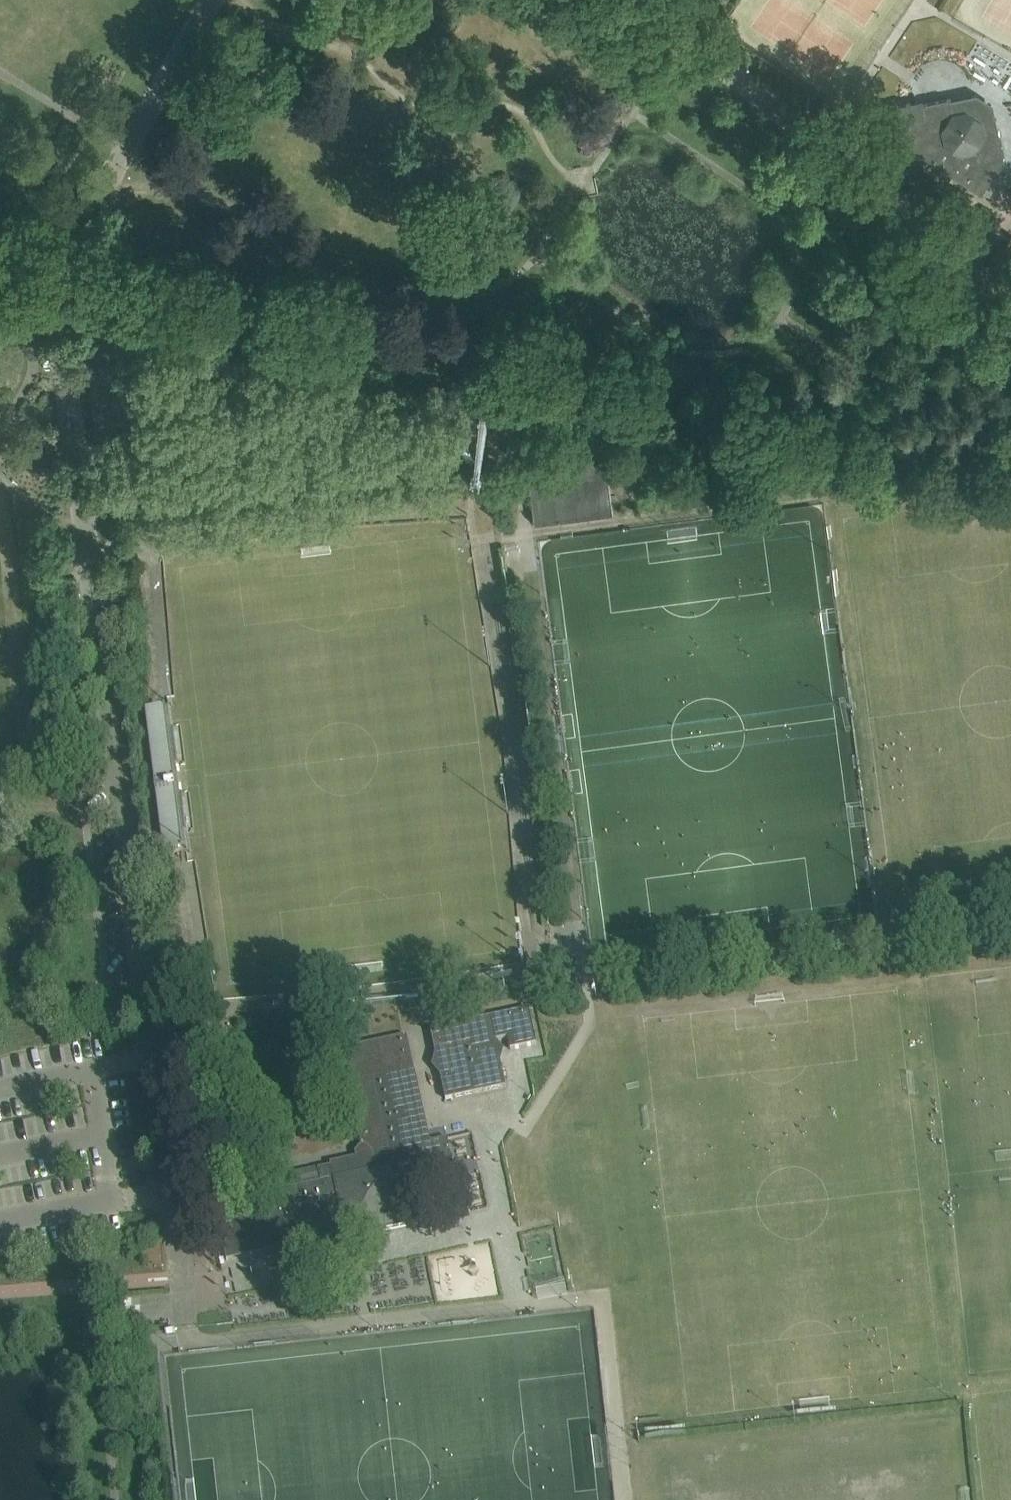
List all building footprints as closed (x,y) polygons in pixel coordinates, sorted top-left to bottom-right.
[(911,106),(910,100),(883,105),(875,117),(901,134),(897,140),(945,173),(948,169),(981,190),(995,167),(992,157),(1004,154),(998,128),(986,128),(983,116),(966,104),(953,107),(950,95),(923,101),(924,103),(911,106)] [(535,522),(561,519),(612,512),(603,440),(550,447),(545,409),(521,412),(535,522)] [(147,710),(165,854),(181,852),(163,708),(147,710)] [(503,1015),(508,1039),(511,1050),(537,1045),(529,1009),(503,1015)] [(508,1039),(503,1015),(431,1030),(436,1054),(440,1053),(445,1076),(441,1076),(446,1100),(507,1087),(501,1063),(498,1064),(493,1042),(508,1039)] [(249,1214),(219,1221),(226,1255),(287,1241),(285,1236),(296,1233),(298,1239),(337,1230),(339,1236),(340,1241),(359,1237),(419,1224),(412,1194),(407,1173),(436,1166),(431,1142),(425,1143),(410,1073),(416,1072),(408,1035),(405,1036),(348,1048),(355,1084),(349,1085),(365,1156),(331,1163),(332,1167),(319,1169),(321,1182),(310,1185),(299,1187),(275,1192),(279,1208),(249,1214)]
